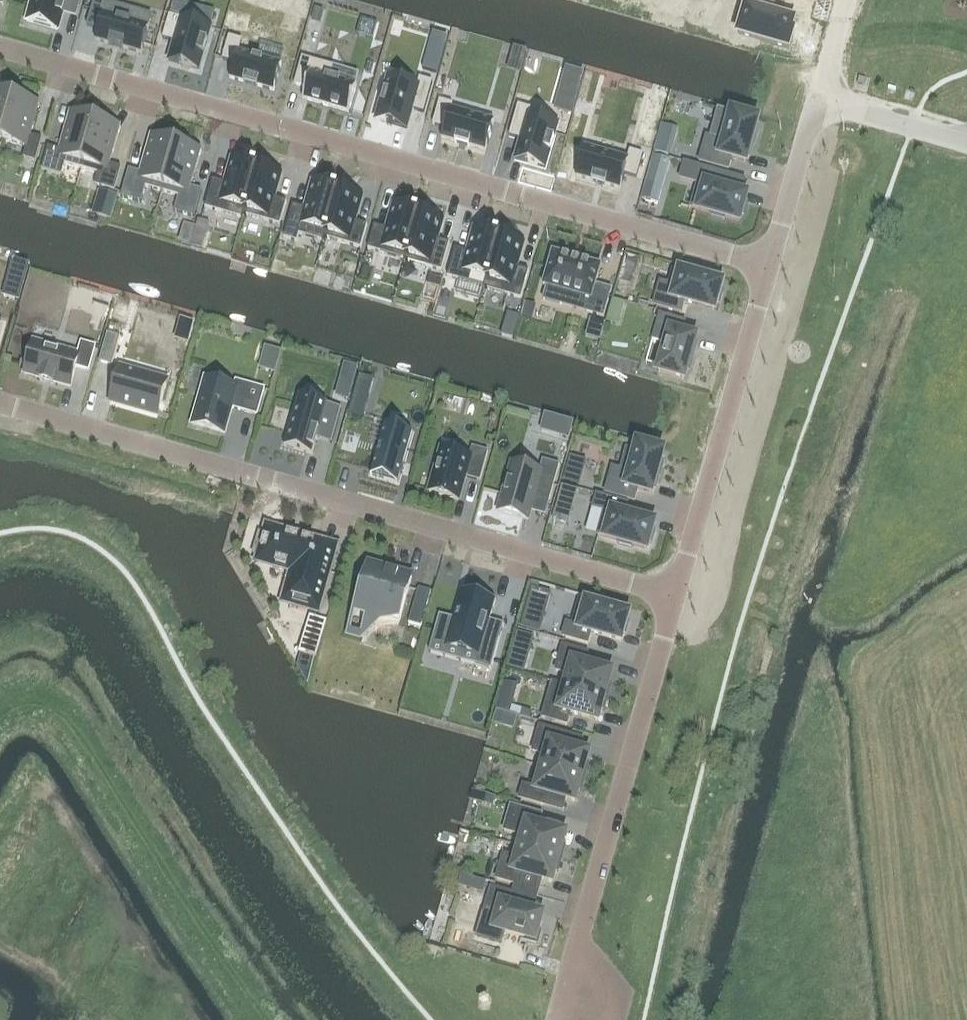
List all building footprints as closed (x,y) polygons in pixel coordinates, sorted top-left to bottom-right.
[(26,21),(57,29),(65,3),(77,6),(79,0),(32,0),(26,21)] [(86,25),(98,29),(95,40),(140,53),(148,26),(122,19),(125,7),(100,0),(93,0),(86,25)] [(745,36),(788,48),(793,31),(791,31),(794,21),(771,14),(774,2),(767,0),(749,0),(746,9),(753,11),(745,36)] [(323,11),(313,9),(310,19),(319,22),(323,11)] [(173,16),(166,40),(178,43),(172,62),(202,71),(214,28),(173,16)] [(374,39),(378,23),(363,19),(358,34),(374,39)] [(222,60),(234,63),(229,78),(274,91),(281,64),(279,63),(283,50),(260,43),(257,57),(238,52),(242,40),(229,37),(222,60)] [(428,48),(423,69),(436,72),(442,51),(428,48)] [(330,77),(333,66),(302,57),(294,85),(306,88),(302,100),(349,113),(356,85),(330,77)] [(572,115),(584,73),(566,68),(555,110),(572,115)] [(375,120),(406,129),(412,109),(424,113),(432,82),(419,78),(417,86),(387,78),(375,120)] [(0,92),(0,139),(2,140),(14,96),(0,92)] [(14,96),(2,140),(26,146),(23,158),(35,161),(42,138),(30,135),(39,103),(14,96)] [(441,139),(485,151),(494,121),(451,109),(452,104),(439,100),(433,124),(444,128),(441,139)] [(521,139),(515,159),(545,168),(558,124),(529,116),(531,109),(518,105),(509,136),(521,139)] [(706,137),(699,160),(728,169),(731,157),(745,161),(750,142),(753,143),(757,130),(754,129),(756,120),(731,113),(718,110),(710,138),(706,137)] [(81,168),(95,119),(70,112),(59,150),(48,146),(41,169),(61,175),(64,164),(81,168)] [(95,119),(81,168),(98,173),(94,185),(114,190),(121,167),(109,164),(120,126),(95,119)] [(144,186),(161,191),(175,142),(150,135),(139,172),(128,169),(120,195),(140,201),(144,186)] [(658,135),(653,151),(670,156),(675,140),(658,135)] [(200,149),(175,142),(161,191),(177,196),(173,210),(193,216),(201,189),(190,186),(200,149)] [(584,147),(576,177),(620,189),(625,174),(636,177),(643,155),(629,151),(627,159),(584,147)] [(658,153),(650,180),(667,186),(675,158),(658,153)] [(213,179),(205,207),(242,218),(243,215),(257,166),(257,165),(232,158),(225,183),(213,179)] [(720,172),(684,161),(679,177),(697,182),(690,206),(711,213),(711,216),(724,220),(725,217),(739,220),(740,214),(743,215),(747,202),(744,201),(745,195),(716,187),(720,172)] [(257,166),(243,215),(279,225),(286,202),(274,198),(281,173),(257,166)] [(293,205),(284,237),(297,241),(299,234),(323,241),(324,238),(338,190),(338,188),(312,181),(305,208),(293,205)] [(338,190),(324,238),(360,248),(367,224),(355,221),(362,196),(338,190)] [(117,196),(104,191),(98,216),(110,220),(117,196)] [(374,225),(368,249),(404,259),(403,260),(405,261),(419,212),(419,211),(393,203),(386,229),(374,225)] [(419,212),(405,261),(441,271),(449,243),(437,240),(443,219),(419,212)] [(205,235),(208,223),(197,220),(197,222),(194,232),(205,235)] [(455,248),(447,276),(459,280),(483,287),(483,288),(485,289),(500,236),(500,234),(474,227),(467,252),(455,248)] [(500,236),(485,289),(520,299),(528,271),(517,267),(524,242),(500,236)] [(595,285),(601,265),(553,251),(543,285),(547,286),(543,299),(561,304),(564,291),(590,298),(586,311),(603,316),(610,289),(595,285)] [(631,252),(622,281),(635,286),(645,256),(631,252)] [(366,278),(369,267),(361,265),(358,276),(366,278)] [(681,312),(684,301),(714,309),(716,303),(719,304),(722,291),(719,290),(721,284),(707,280),(708,277),(695,273),(694,276),(673,270),(669,285),(660,282),(653,305),(681,312)] [(440,287),(442,279),(429,276),(427,283),(440,287)] [(612,298),(608,316),(620,319),(625,302),(612,298)] [(532,319),(536,305),(525,302),(521,316),(532,319)] [(507,312),(505,320),(517,324),(519,316),(507,312)] [(658,371),(684,379),(686,370),(689,371),(693,358),(690,357),(696,338),(681,333),(684,322),(660,315),(653,339),(667,343),(658,371)] [(99,362),(112,366),(120,337),(107,333),(99,362)] [(81,342),(78,354),(33,341),(24,373),(41,378),(40,380),(53,384),(54,382),(70,386),(76,367),(88,370),(95,346),(81,342)] [(274,372),(280,351),(264,347),(258,368),(274,372)] [(168,379),(152,374),(120,365),(111,398),(158,412),(167,382),(168,379)] [(192,424),(224,433),(231,407),(256,414),(264,389),(236,382),(235,387),(205,378),(192,424)] [(335,394),(349,398),(352,385),(339,381),(335,394)] [(355,391),(349,414),(362,418),(369,395),(355,391)] [(326,404),(327,401),(299,394),(284,446),(312,454),(322,418),(337,422),(341,408),(326,404)] [(384,423),(370,475),(397,483),(412,431),(410,431),(410,432),(386,425),(386,424),(384,423)] [(612,468),(605,492),(634,501),(637,489),(651,493),(657,473),(660,474),(664,461),(661,460),(663,452),(637,444),(635,451),(625,448),(619,470),(612,468)] [(441,448),(429,492),(458,500),(464,477),(480,481),(488,451),(472,447),(469,456),(441,448)] [(549,500),(559,464),(542,460),(539,470),(512,463),(498,511),(527,519),(534,495),(549,500)] [(579,485),(582,475),(566,470),(563,481),(579,485)] [(627,503),(596,494),(593,508),(605,511),(598,535),(619,541),(619,542),(632,546),(632,545),(646,549),(648,542),(650,543),(654,530),(652,529),(653,523),(624,515),(627,503)] [(333,554),(334,548),(335,546),(333,546),(318,541),(267,527),(265,534),(259,533),(253,554),(258,556),(257,560),(292,570),(288,585),(283,600),(283,601),(291,603),(317,610),(333,554)] [(367,564),(361,586),(365,588),(359,609),(399,621),(412,576),(367,564)] [(408,623),(421,627),(431,592),(418,588),(408,623)] [(438,615),(434,630),(449,634),(445,646),(477,655),(475,664),(490,669),(502,623),(488,620),(494,599),(461,590),(452,619),(438,615)] [(626,621),(627,614),(614,610),(614,607),(601,604),(600,607),(579,601),(572,625),(566,623),(562,636),(587,643),(591,631),(620,640),(622,634),(625,635),(629,621),(626,621)] [(526,607),(520,627),(539,632),(545,613),(526,607)] [(315,658),(326,621),(309,616),(298,653),(315,658)] [(530,652),(534,637),(517,632),(513,647),(530,652)] [(562,646),(555,670),(569,674),(566,685),(607,697),(611,684),(608,683),(611,672),(584,665),(587,653),(562,646)] [(546,704),(542,717),(543,717),(567,724),(570,713),(597,720),(600,710),(603,711),(607,697),(566,685),(552,682),(546,704)] [(513,701),(499,697),(496,709),(509,713),(513,701)] [(520,715),(529,718),(531,711),(522,708),(520,715)] [(543,766),(584,778),(588,765),(585,764),(588,754),(561,746),(565,734),(540,726),(532,751),(546,755),(543,766)] [(584,778),(543,766),(536,789),(523,785),(519,798),(544,805),(548,794),(574,801),(578,791),(580,792),(584,778)] [(484,794),(482,803),(491,805),(493,796),(484,794)] [(562,845),(565,834),(538,826),(542,815),(511,806),(504,830),(523,836),(520,847),(561,859),(565,846),(562,845)] [(561,859),(520,847),(516,858),(503,854),(496,879),(520,886),(524,874),(551,882),(554,872),(557,872),(561,859)] [(474,878),(471,890),(482,893),(485,881),(474,878)] [(484,912),(477,936),(501,943),(504,932),(527,939),(526,941),(537,944),(541,931),(538,931),(542,915),(533,913),(512,907),(516,895),(511,893),(494,889),(491,888),(484,912)] [(524,953),(514,950),(510,964),(520,967),(524,953)]
